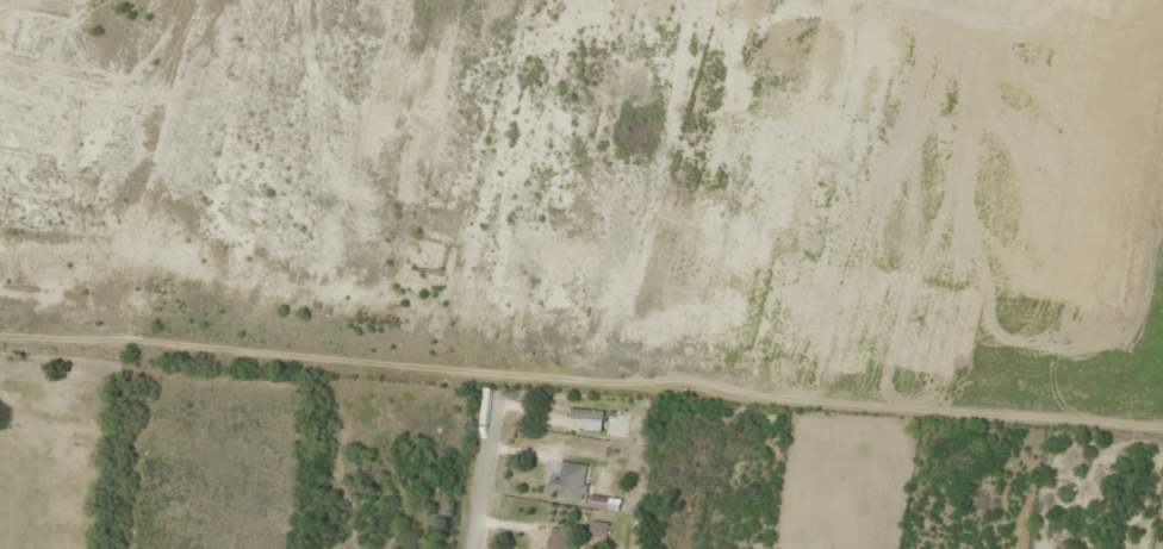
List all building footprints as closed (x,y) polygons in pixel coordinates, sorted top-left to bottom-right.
[(579,417),(579,429),(600,429),(600,409),(568,409),(568,417),(579,417)] [(555,497),(580,500),(585,464),(559,461),(555,497)] [(587,536),(605,538),(607,523),(589,521),(587,536)] [(573,527),(549,525),(547,548),(571,548),(573,527)]
